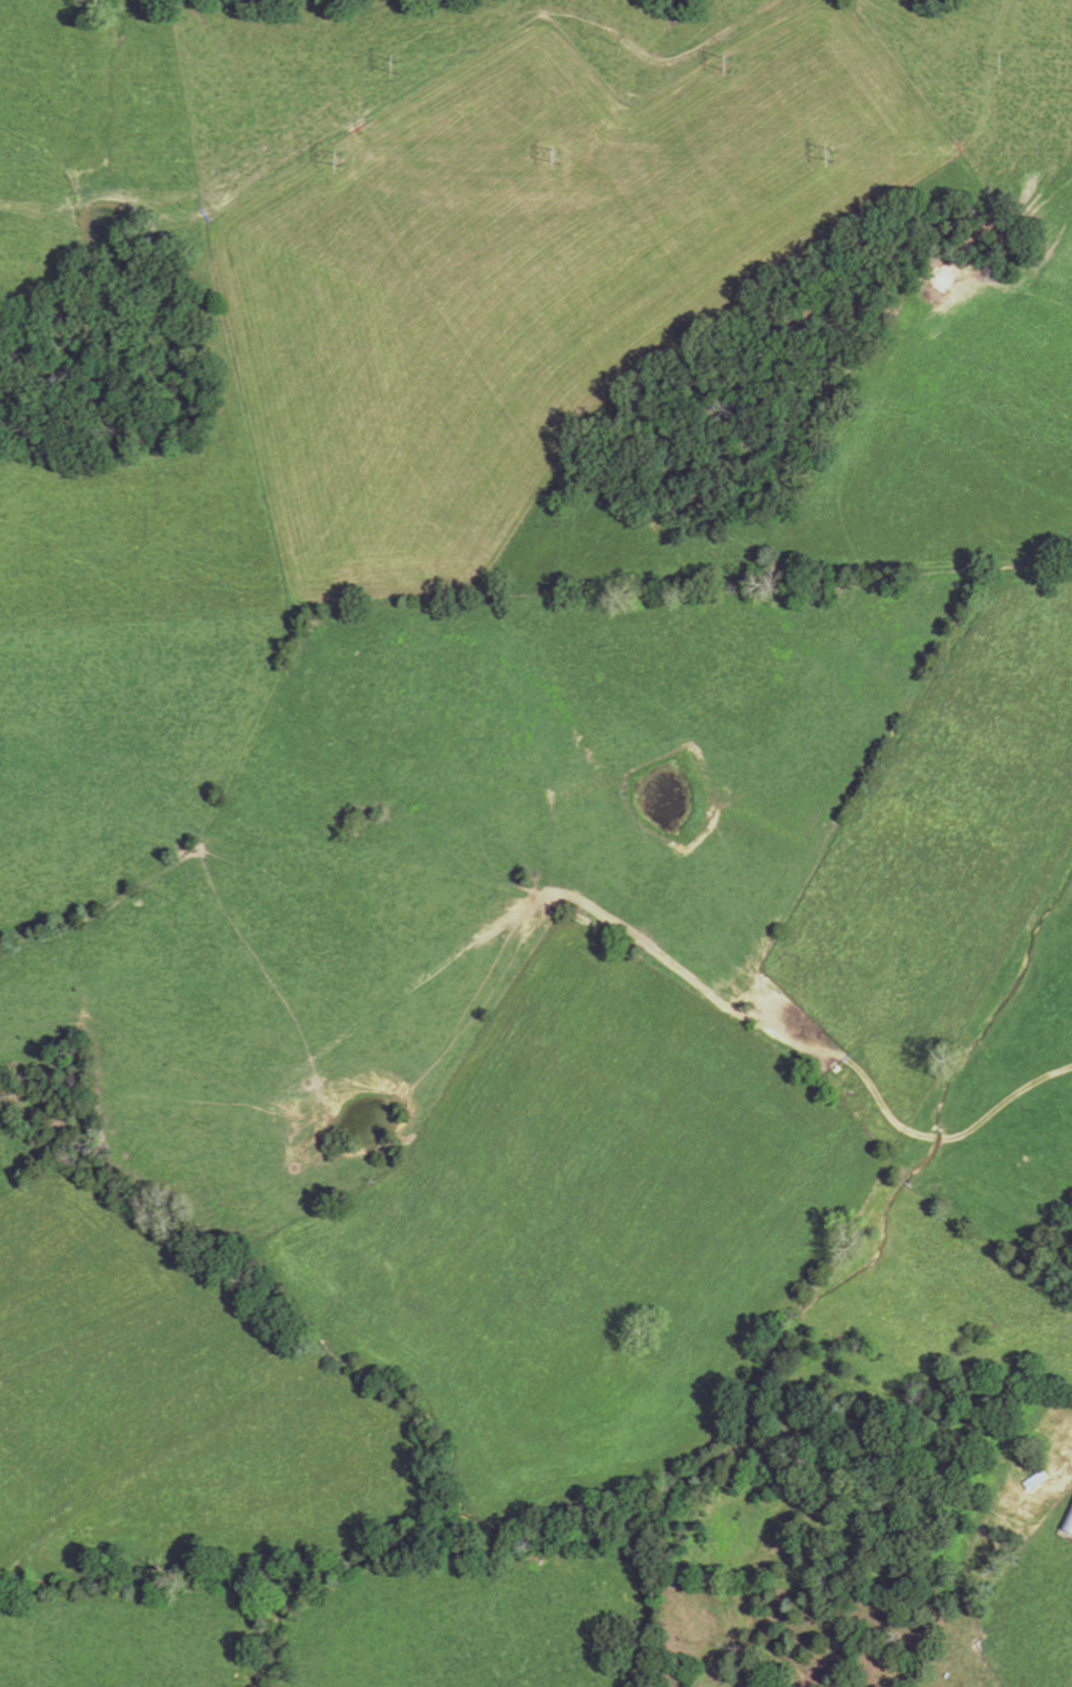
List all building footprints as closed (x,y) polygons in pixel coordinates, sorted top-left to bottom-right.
[(1045,1476),(1040,1471),(1024,1484),(1029,1490),(1045,1476)] [(1061,1528),(1071,1532),(1071,1502),(1061,1528)]
